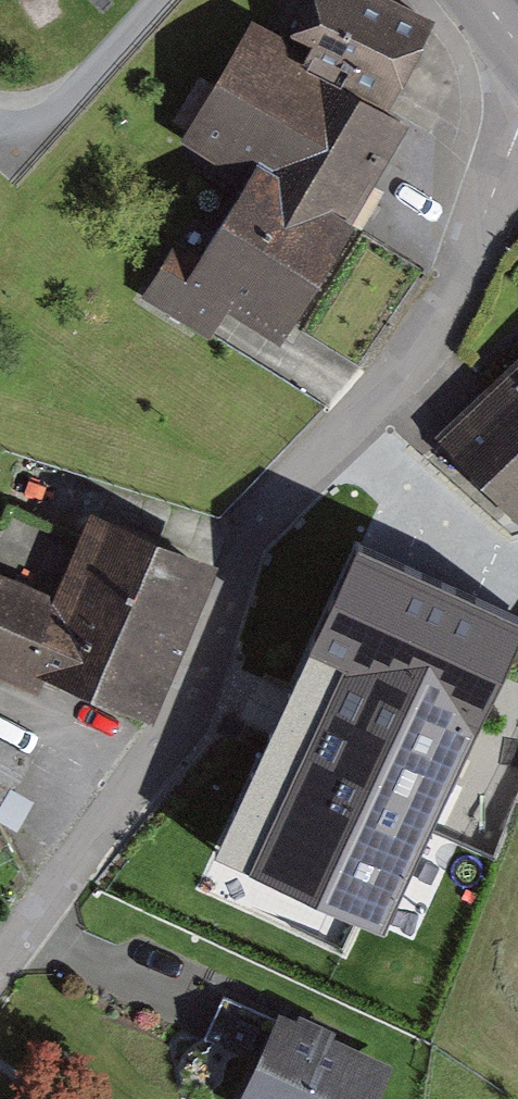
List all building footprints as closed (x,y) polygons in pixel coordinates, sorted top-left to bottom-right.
[(374,0),(318,0),(302,42),(325,50),(317,73),(411,107),(441,24),(374,0)] [(409,127),(248,39),(190,146),(252,179),(351,233),(409,127)] [(169,242),(137,300),(201,334),(217,305),(290,345),(351,233),(252,179),(207,263),(169,242)] [(451,435),(517,501),(517,368),(451,435)] [(94,509),(83,537),(10,507),(0,533),(0,582),(56,605),(172,652),(211,557),(94,509)] [(476,585),(284,554),(264,674),(384,694),(377,738),(448,750),(476,585)] [(56,605),(0,582),(0,671),(24,681),(32,662),(56,605)] [(149,710),(172,652),(56,605),(32,662),(149,710)] [(0,750),(0,822),(30,766),(0,750)] [(226,999),(206,1040),(263,1068),(248,1098),(380,1098),(402,1056),(297,1004),(285,1028),(226,999)]
